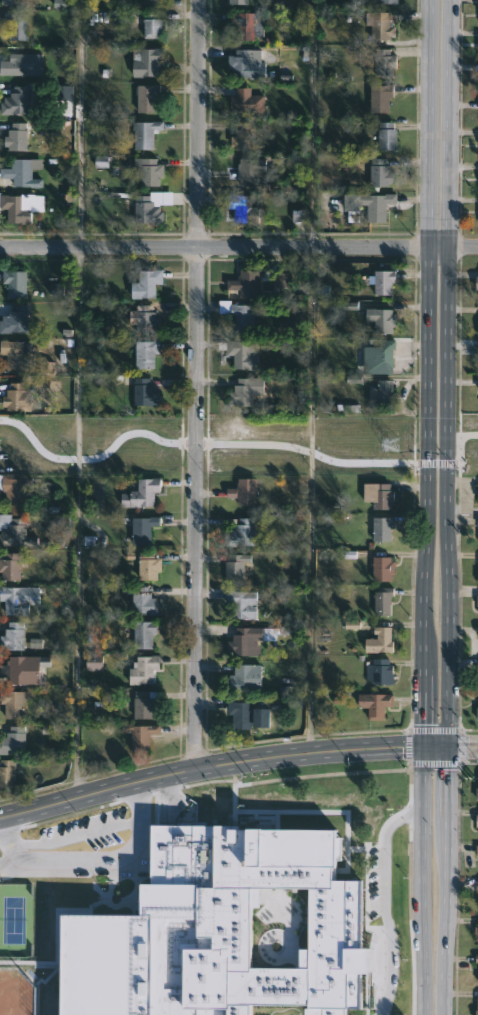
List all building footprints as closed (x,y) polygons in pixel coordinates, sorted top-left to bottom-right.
[(388,19),(388,26),(392,26),(392,36),(388,36),(388,40),(368,40),(367,24),(361,24),(361,11),(387,11),(388,19)] [(26,12),(26,40),(7,40),(7,25),(3,25),(3,12),(26,12)] [(157,18),(162,19),(162,38),(143,38),(142,18),(143,18),(143,12),(157,13),(157,18)] [(261,12),(261,37),(246,37),(246,41),(231,41),(230,12),(261,12)] [(140,78),(131,77),(131,49),(161,48),(161,62),(156,62),(155,76),(140,76),(140,78)] [(390,49),(390,55),(396,55),(396,68),(393,68),(393,78),(374,77),(375,49),(390,49)] [(249,50),(249,62),(265,63),(264,76),(227,75),(228,56),(234,56),(234,50),(249,50)] [(161,92),(161,95),(158,95),(158,113),(140,113),(140,94),(138,94),(138,86),(161,84),(161,92)] [(255,92),(254,113),(227,112),(228,97),(235,97),(235,92),(238,92),(238,85),(253,85),(253,92),(255,92)] [(388,113),(370,113),(370,86),(392,86),(392,98),(388,98),(388,113)] [(28,114),(0,114),(0,102),(2,102),(2,97),(9,97),(9,93),(11,93),(11,87),(27,87),(27,90),(28,90),(28,114)] [(156,130),(156,149),(137,149),(137,130),(134,130),(134,122),(166,121),(166,130),(156,130)] [(26,123),(25,151),(8,150),(8,145),(3,145),(4,136),(7,136),(7,130),(10,130),(11,123),(26,123)] [(254,123),(253,151),(235,151),(235,147),(230,147),(230,136),(234,137),(234,130),(238,130),(238,123),(254,123)] [(393,129),(397,130),(397,151),(378,151),(379,123),(393,123),(393,129)] [(155,156),(155,163),(164,163),(165,177),(160,177),(160,184),(140,185),(140,156),(155,156)] [(13,179),(0,179),(0,169),(11,169),(13,158),(31,159),(30,182),(13,182),(13,179)] [(258,159),(258,184),(268,184),(268,189),(260,189),(260,186),(236,186),(236,180),(225,180),(225,169),(234,169),(236,159),(258,159)] [(385,159),(385,165),(388,165),(388,172),(392,172),(392,183),(387,183),(387,187),(369,187),(370,159),(385,159)] [(162,210),(162,223),(133,220),(135,194),(149,195),(149,201),(153,201),(153,205),(160,206),(159,210),(162,210)] [(396,197),(396,204),(386,204),(385,221),(367,220),(367,206),(360,205),(360,207),(358,207),(358,213),(343,212),(343,195),(384,197),(384,194),(396,195),(396,197)] [(7,209),(0,209),(0,195),(13,195),(34,196),(33,201),(37,201),(37,212),(30,212),(30,225),(6,225),(7,209)] [(249,195),(248,207),(258,208),(258,223),(233,222),(233,207),(225,206),(225,195),(249,195)] [(8,268),(8,269),(24,269),(25,297),(6,297),(6,282),(2,282),(1,268),(8,268)] [(154,297),(129,296),(129,281),(138,281),(138,269),(162,270),(161,284),(154,284),(154,297)] [(395,270),(395,282),(392,282),(392,294),(374,293),(374,283),(368,283),(368,275),(374,275),(374,269),(395,270)] [(258,270),(258,297),(239,297),(239,289),(226,289),(226,279),(238,279),(239,270),(258,270)] [(231,300),(231,302),(244,301),(244,304),(253,304),(253,330),(233,330),(233,317),(225,317),(225,313),(218,312),(218,300),(231,300)] [(27,304),(26,331),(1,332),(1,314),(8,315),(8,310),(10,310),(10,304),(27,304)] [(152,304),(152,310),(156,310),(156,318),(161,317),(161,329),(154,329),(154,332),(129,332),(129,310),(136,310),(136,304),(152,304)] [(373,308),(392,308),(392,312),(394,312),(395,326),(391,326),(391,333),(374,333),(374,320),(364,320),(364,308),(373,308)] [(379,338),(379,339),(395,339),(395,349),(392,349),(392,368),(375,369),(375,350),(374,348),(368,348),(368,338),(379,338)] [(5,354),(0,354),(0,339),(31,341),(30,368),(4,367),(5,354)] [(158,339),(158,353),(153,353),(153,368),(134,367),(135,340),(151,341),(151,339),(158,339)] [(234,340),(234,341),(258,341),(258,369),(233,369),(233,354),(225,354),(226,349),(217,349),(217,342),(226,342),(226,340),(234,340)] [(148,377),(148,384),(151,384),(153,402),(148,402),(148,405),(133,405),(132,377),(148,377)] [(249,395),(248,406),(235,406),(235,401),(227,401),(227,392),(231,392),(231,385),(234,385),(235,378),(260,378),(260,395),(249,395)] [(392,380),(392,393),(394,393),(394,406),(368,406),(369,388),(377,388),(378,379),(392,380)] [(23,382),(23,388),(29,388),(29,410),(4,410),(4,406),(2,406),(2,395),(5,395),(5,388),(8,388),(8,382),(23,382)] [(1,489),(0,489),(0,474),(1,474),(1,477),(8,477),(8,478),(32,478),(32,492),(21,493),(22,505),(5,506),(4,491),(1,491),(1,489)] [(159,477),(159,492),(153,491),(153,505),(140,505),(140,507),(120,507),(120,493),(128,493),(128,490),(136,490),(137,478),(159,477)] [(253,479),(252,507),(234,507),(235,499),(223,499),(223,489),(233,490),(233,483),(235,483),(235,479),(253,479)] [(390,483),(390,489),(394,489),(394,501),(391,501),(391,509),(373,509),(373,501),(363,501),(363,483),(390,483)] [(37,545),(0,545),(0,514),(10,514),(10,518),(25,518),(25,535),(37,535),(37,545)] [(132,545),(131,545),(131,517),(159,516),(159,525),(150,525),(150,545),(132,545)] [(394,518),(393,528),(390,528),(390,541),(372,541),(372,530),(365,530),(365,517),(394,516),(394,518)] [(251,518),(251,546),(223,546),(223,533),(226,533),(226,529),(233,529),(233,525),(236,525),(236,518),(251,518)] [(153,551),(153,559),(157,559),(157,580),(138,580),(137,556),(139,556),(139,552),(153,551)] [(22,581),(0,581),(0,559),(5,559),(5,553),(22,553),(22,581)] [(243,582),(224,581),(224,560),(228,560),(228,554),(250,554),(250,562),(243,562),(243,582)] [(391,557),(391,560),(394,560),(394,566),(393,566),(393,574),(390,574),(390,581),(373,581),(373,556),(391,557)] [(3,600),(0,600),(0,587),(38,587),(38,603),(27,603),(27,615),(3,615),(3,600)] [(150,594),(154,594),(154,598),(160,598),(160,603),(164,603),(163,616),(135,615),(136,587),(150,588),(150,594)] [(390,595),(390,615),(374,615),(374,597),(373,597),(374,591),(377,591),(377,587),(392,587),(392,595),(390,595)] [(234,590),(234,591),(256,591),(256,619),(230,619),(230,602),(224,602),(224,590),(234,590)] [(160,622),(159,635),(156,635),(155,650),(136,649),(137,622),(153,623),(153,621),(160,622)] [(3,646),(0,646),(0,635),(3,636),(3,629),(6,629),(6,622),(21,623),(21,626),(22,626),(22,650),(3,650),(3,646)] [(287,626),(286,634),(276,633),(275,640),(256,640),(256,646),(259,646),(259,655),(231,655),(231,651),(227,651),(227,641),(232,641),(232,634),(235,634),(235,627),(275,628),(279,627),(279,626),(287,626)] [(388,628),(388,642),(390,642),(390,653),(362,653),(362,639),(370,638),(370,640),(374,640),(374,635),(371,635),(371,628),(388,628)] [(158,664),(158,669),(149,669),(149,684),(128,683),(128,668),(132,668),(132,655),(159,655),(158,664)] [(7,677),(0,677),(0,665),(6,665),(6,660),(8,660),(8,656),(27,656),(27,666),(27,684),(7,684),(7,677)] [(389,664),(392,664),(393,685),(366,684),(367,665),(372,665),(372,658),(389,658),(389,664)] [(260,664),(260,687),(248,687),(247,692),(226,692),(226,679),(228,679),(228,674),(233,675),(234,663),(260,664)] [(149,690),(162,691),(162,698),(152,698),(152,704),(155,704),(155,720),(133,719),(134,690),(149,690)] [(7,691),(30,691),(30,699),(23,699),(23,719),(4,719),(4,705),(0,705),(0,691),(7,691)] [(382,707),(382,721),(365,720),(365,709),(355,709),(355,695),(390,695),(390,707),(382,707)] [(232,702),(249,703),(249,710),(265,710),(265,730),(229,729),(230,715),(225,715),(225,702),(232,702)] [(137,725),(159,724),(159,732),(155,732),(155,734),(149,734),(149,753),(130,752),(130,732),(119,733),(120,723),(137,723),(137,725)] [(8,754),(0,754),(0,737),(5,737),(5,732),(9,732),(9,726),(24,726),(24,753),(8,753),(8,754)] [(14,788),(0,787),(0,759),(13,761),(13,764),(15,764),(14,788)] [(345,1009),(345,1014),(308,1014),(308,1008),(249,1008),(249,1014),(60,1014),(61,919),(142,920),(142,888),(151,888),(152,826),(227,826),(227,830),(336,831),(336,837),(343,837),(343,860),(336,860),(336,868),(333,868),(333,881),(362,881),(361,1009),(345,1009)]
